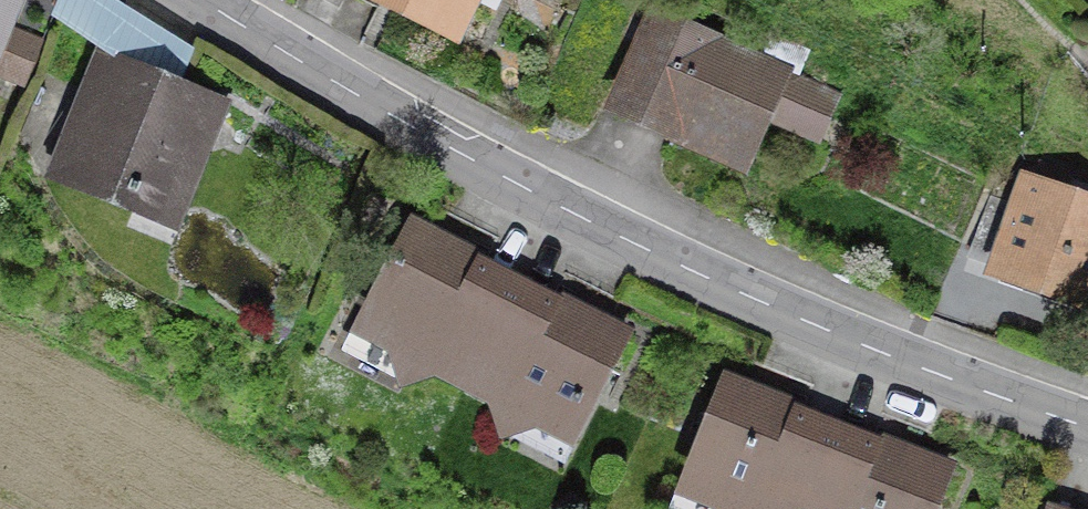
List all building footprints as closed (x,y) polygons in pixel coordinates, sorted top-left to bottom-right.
[(13,0),(0,0),(0,29),(13,0)] [(145,8),(128,0),(59,0),(50,20),(122,55),(145,8)] [(346,15),(466,71),(499,0),(353,0),(346,15)] [(797,83),(652,23),(610,125),(755,184),(797,83)] [(11,33),(0,63),(0,74),(29,84),(43,45),(11,33)] [(181,226),(228,109),(105,60),(58,177),(181,226)] [(1016,156),(981,271),(1087,304),(1087,178),(1016,156)] [(357,346),(453,392),(513,267),(417,221),(357,346)] [(650,331),(513,267),(453,392),(590,457),(650,331)] [(841,420),(735,376),(683,502),(700,508),(805,508),(841,420)] [(805,508),(945,508),(962,469),(841,420),(805,508)]
